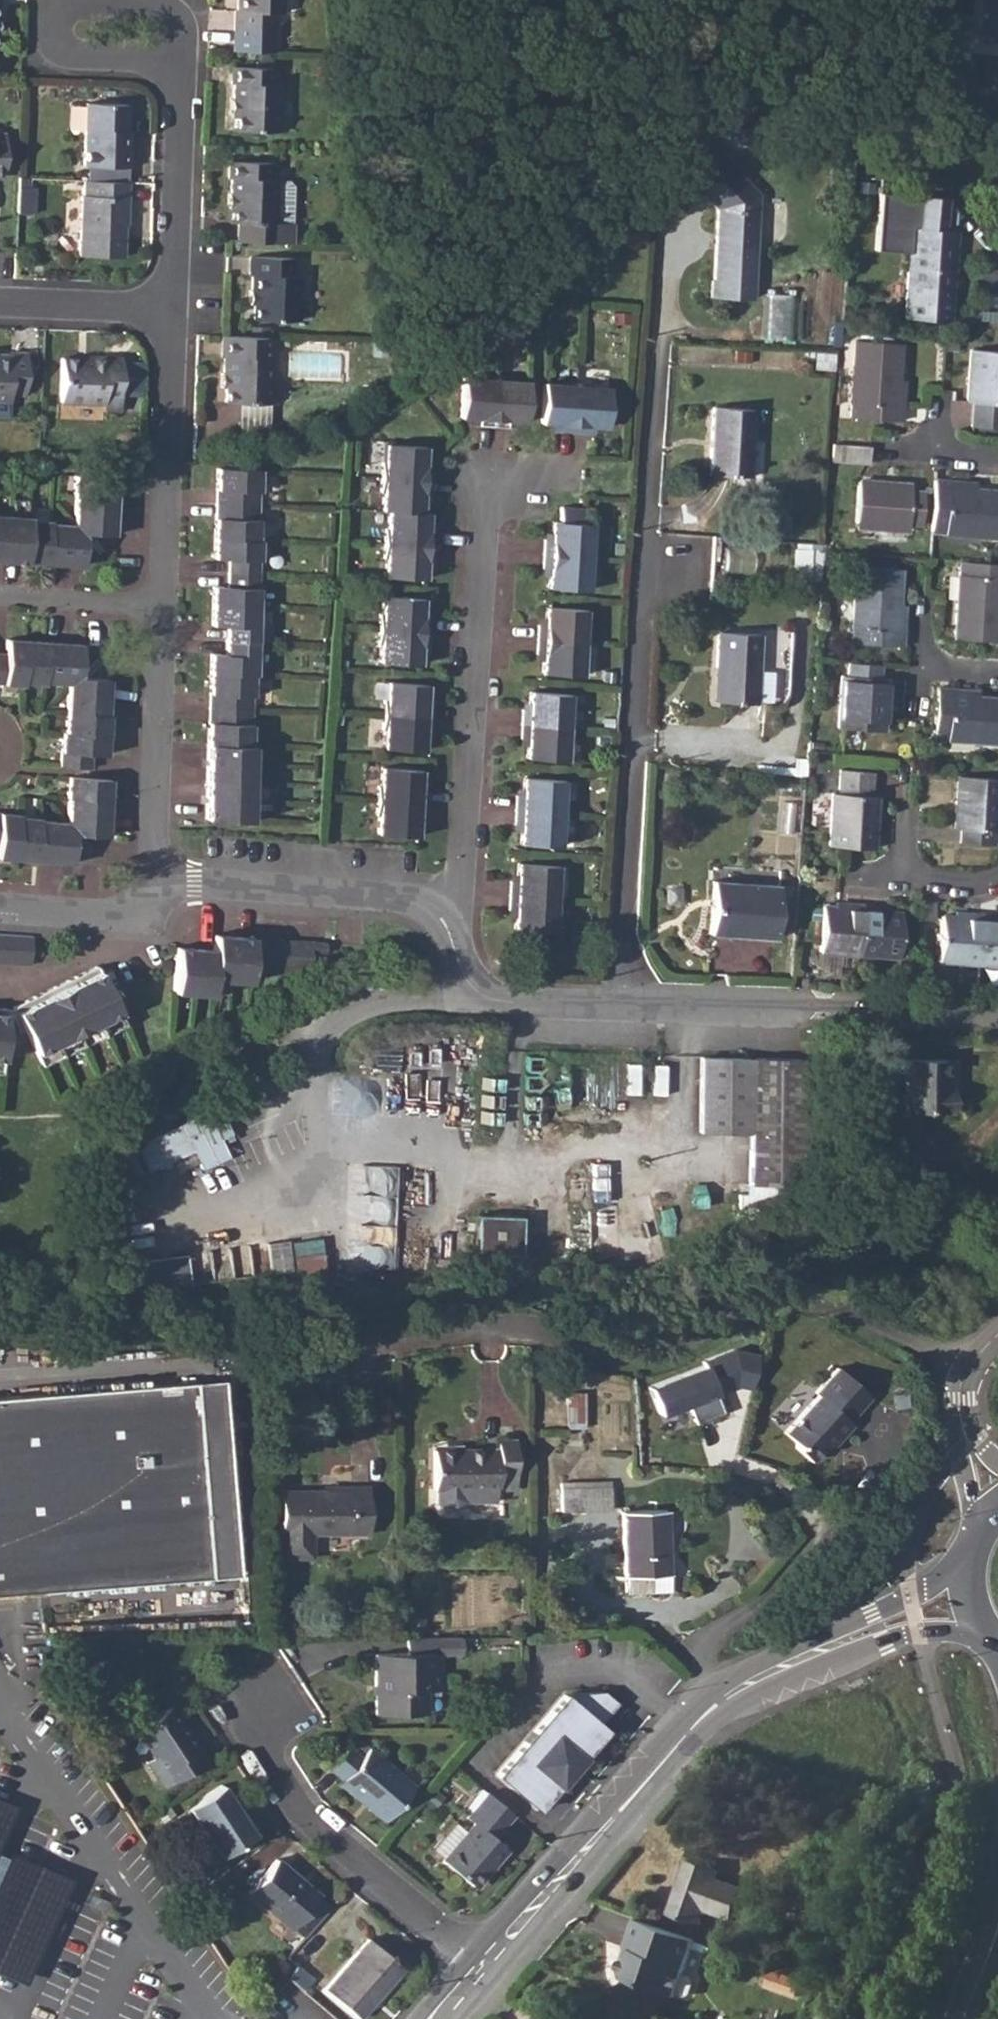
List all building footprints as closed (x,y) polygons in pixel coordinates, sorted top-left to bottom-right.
[(236,11),(233,11),(232,27),(231,53),(270,54),(272,29),(273,14),(280,15),(280,0),(236,0),(236,11)] [(973,33),(997,36),(997,0),(975,0),(973,33)] [(232,86),(232,101),(234,101),(233,115),(233,132),(277,134),(279,106),(276,107),(277,86),(271,86),(272,70),(230,68),(229,86),(232,86)] [(82,103),(80,165),(84,166),(103,166),(125,167),(125,150),(120,151),(121,131),(123,131),(124,104),(82,103)] [(711,281),(709,297),(751,300),(757,191),(716,154),(689,184),(717,210),(712,281),(711,281)] [(228,180),(228,196),(230,195),(230,209),(229,225),(235,225),(235,243),(289,245),(291,189),(287,185),(273,185),(273,181),(268,180),(268,165),(226,163),(226,179),(228,180)] [(103,181),(103,166),(84,166),(84,180),(103,181)] [(14,178),(13,211),(32,211),(33,188),(26,188),(27,178),(14,178)] [(84,180),(80,180),(80,196),(77,196),(75,255),(119,256),(120,217),(122,217),(124,181),(103,181),(84,180)] [(907,253),(903,319),(946,321),(950,268),(952,267),(955,230),(951,231),(952,212),(943,198),(876,194),(873,251),(907,253)] [(249,278),(248,294),(248,295),(251,296),(251,308),(250,321),(295,323),(296,298),(294,299),(294,278),(289,277),(289,260),(246,259),(245,277),(249,278)] [(793,336),(793,293),(767,293),(767,336),(793,336)] [(269,340),(218,338),(218,359),(221,359),(220,376),(223,376),(222,390),(221,404),(237,404),(266,405),(269,340)] [(900,408),(894,407),(895,381),(898,345),(854,341),(848,417),(900,421),(900,408)] [(965,402),(971,403),(970,425),(997,428),(997,352),(970,349),(965,402)] [(3,399),(3,392),(19,393),(21,352),(3,352),(3,355),(0,355),(0,399),(3,399)] [(56,358),(54,400),(97,401),(97,404),(101,409),(114,410),(114,396),(116,356),(82,356),(82,358),(56,358)] [(478,421),(492,421),(507,423),(508,416),(525,417),(529,378),(511,377),(510,373),(496,373),(483,371),(482,375),(464,373),(460,413),(479,414),(478,421)] [(557,426),(572,428),(587,428),(588,421),(606,422),(609,383),(591,382),(591,379),(576,378),(562,377),(561,380),(544,379),(540,418),(558,419),(557,426)] [(712,404),(707,471),(747,473),(751,407),(712,404)] [(381,459),(381,472),(379,487),(382,487),(381,507),(387,506),(385,525),(383,525),(382,539),(381,553),(383,554),(382,572),(423,574),(424,557),(432,557),(432,542),(434,529),(427,528),(428,510),(422,510),(423,491),(429,491),(430,476),(431,461),(425,461),(426,443),(386,441),(385,459),(381,459)] [(831,443),(829,462),(868,463),(869,446),(831,443)] [(204,743),(203,780),(202,817),(247,819),(249,782),(250,744),(247,744),(248,708),(249,671),(253,671),(254,639),(254,606),(256,572),(256,537),(254,537),(255,501),(255,467),(213,466),(212,500),(211,537),(211,556),(225,556),(225,572),(224,586),(210,586),(209,605),(209,624),(223,624),(222,638),(222,652),(207,651),(207,671),(205,707),(204,743)] [(22,558),(77,561),(79,528),(108,530),(110,494),(111,473),(68,470),(67,491),(69,491),(68,519),(46,518),(47,516),(24,514),(24,512),(0,511),(0,556),(22,558)] [(928,530),(997,536),(997,492),(973,490),(947,489),(948,481),(932,480),(928,530)] [(855,481),(852,525),(905,530),(905,524),(919,524),(921,491),(908,490),(908,484),(855,481)] [(543,537),(542,564),(549,565),(547,584),(587,586),(588,568),(591,568),(593,539),(590,539),(591,520),(584,520),(585,506),(560,505),(559,518),(552,518),(551,536),(543,537)] [(821,574),(824,543),(796,541),(794,572),(821,574)] [(959,561),(958,574),(958,576),(952,638),(997,641),(997,631),(997,564),(959,561)] [(901,632),(895,631),(897,606),(899,570),(855,567),(849,643),(900,647),(901,632)] [(376,610),(375,624),(374,638),(378,638),(377,657),(417,660),(418,641),(426,642),(427,627),(428,613),(421,612),(422,595),(381,593),(380,610),(376,610)] [(537,621),(536,633),(535,650),(542,650),(541,669),(580,671),(581,653),(584,653),(585,637),(586,624),(583,623),(584,606),(546,603),(544,621),(537,621)] [(717,632),(715,667),(721,668),(718,702),(752,704),(757,635),(717,632)] [(17,684),(17,681),(39,683),(41,681),(62,682),(61,709),(60,730),(57,729),(55,763),(86,766),(87,751),(102,752),(103,732),(104,713),(101,711),(103,676),(75,675),(76,642),(42,641),(20,639),(2,637),(1,651),(0,651),(0,683),(17,684)] [(879,665),(847,663),(846,677),(839,677),(836,728),(881,731),(884,680),(878,679),(879,665)] [(382,697),(380,711),(379,725),(382,725),(380,744),(420,747),(422,728),(430,729),(430,715),(432,700),(423,699),(425,682),(385,679),(384,697),(382,697)] [(951,696),(952,690),(935,689),(932,740),(997,744),(997,699),(976,697),(951,696)] [(520,706),(519,720),(518,735),(526,735),(525,754),(564,756),(565,736),(568,737),(569,723),(570,709),(567,709),(569,693),(529,690),(529,706),(520,706)] [(374,782),(374,795),(373,809),(375,811),(374,828),(414,831),(415,813),(422,813),(423,799),(424,785),(417,784),(418,767),(378,765),(378,780),(374,782)] [(831,794),(827,846),(872,849),(876,797),(870,796),(871,774),(839,771),(837,794),(831,794)] [(0,811),(0,856),(14,857),(34,858),(71,861),(72,833),(105,835),(107,798),(108,776),(65,774),(65,777),(64,797),(67,796),(65,821),(37,819),(37,817),(16,815),(16,812),(0,811)] [(514,792),(514,804),(512,819),(520,819),(518,838),(558,840),(559,822),(562,822),(563,808),(564,796),(562,796),(563,777),(523,776),(522,792),(514,792)] [(957,777),(954,830),(960,830),(960,843),(991,846),(992,832),(997,833),(997,780),(957,777)] [(509,877),(507,892),(506,906),(513,906),(512,925),(552,928),(553,909),(556,909),(557,895),(558,880),(555,879),(556,863),(516,860),(515,877),(509,877)] [(707,933),(756,936),(756,931),(774,932),(776,887),(710,882),(707,933)] [(846,909),(833,908),(820,907),(817,952),(856,955),(860,905),(846,903),(846,909)] [(860,905),(856,955),(896,959),(900,913),(888,912),(874,911),(874,906),(860,905)] [(964,919),(952,918),(939,917),(936,962),(976,965),(979,913),(964,912),(964,919)] [(976,965),(997,967),(997,921),(995,921),(995,915),(979,913),(976,965)] [(31,963),(34,934),(0,932),(0,961),(31,963)] [(211,992),(212,978),(249,980),(250,967),(309,970),(311,949),(325,950),(325,940),(252,935),(215,933),(214,947),(177,945),(174,991),(211,992)] [(96,966),(12,1008),(16,1014),(41,1066),(125,1024),(96,966)] [(905,1059),(903,1112),(951,1114),(952,1089),(944,1089),(945,1061),(905,1059)] [(795,1215),(796,1170),(797,1154),(799,1060),(699,1060),(697,1134),(750,1135),(749,1187),(738,1186),(737,1214),(795,1215)] [(215,1113),(140,1144),(151,1172),(199,1153),(207,1172),(234,1161),(215,1113)] [(395,1218),(397,1165),(365,1164),(364,1192),(379,1193),(379,1217),(395,1218)] [(521,1218),(476,1217),(475,1254),(520,1256),(521,1218)] [(321,1243),(292,1248),(294,1261),(323,1256),(321,1243)] [(128,1260),(133,1292),(193,1284),(189,1252),(128,1260)] [(750,1347),(649,1379),(661,1416),(691,1406),(695,1420),(725,1410),(720,1393),(761,1380),(750,1347)] [(873,1395),(840,1365),(818,1390),(821,1393),(787,1429),(799,1440),(799,1446),(814,1460),(837,1435),(841,1438),(855,1423),(851,1419),(873,1395)] [(22,1394),(0,1396),(0,1594),(22,1592),(209,1577),(193,1380),(22,1394)] [(461,1448),(433,1448),(433,1489),(435,1489),(435,1502),(446,1510),(459,1510),(463,1501),(494,1501),(494,1488),(497,1488),(496,1475),(513,1475),(513,1438),(497,1437),(497,1447),(461,1448)] [(609,1483),(573,1484),(573,1511),(610,1510),(609,1483)] [(348,1490),(320,1489),(278,1490),(278,1558),(309,1559),(309,1533),(366,1533),(365,1484),(347,1486),(348,1490)] [(665,1511),(618,1512),(622,1592),(648,1591),(668,1591),(668,1575),(662,1575),(661,1544),(666,1545),(665,1511)] [(462,1637),(408,1638),(408,1654),(373,1654),(375,1715),(427,1714),(427,1690),(427,1671),(440,1672),(440,1653),(462,1652),(462,1637)] [(564,1694),(551,1710),(592,1745),(605,1728),(600,1724),(616,1704),(601,1690),(564,1694)] [(171,1716),(174,1714),(169,1706),(135,1729),(153,1756),(145,1761),(162,1787),(204,1759),(179,1721),(176,1724),(171,1716)] [(592,1745),(551,1710),(498,1775),(538,1809),(592,1745)] [(353,1738),(327,1768),(341,1779),(338,1783),(384,1821),(413,1786),(367,1748),(368,1747),(357,1738),(353,1738)] [(221,1785),(187,1807),(220,1857),(254,1835),(221,1785)] [(466,1832),(444,1859),(442,1861),(473,1887),(504,1848),(492,1838),(512,1814),(486,1792),(465,1817),(473,1823),(466,1832)] [(275,1860),(248,1893),(292,1930),(293,1929),(305,1939),(330,1908),(318,1898),(319,1897),(275,1860)] [(677,1915),(686,1918),(708,1866),(697,1862),(677,1915)] [(708,1866),(686,1918),(705,1925),(710,1910),(737,1920),(748,1889),(722,1879),(724,1872),(708,1866)] [(680,1932),(637,1917),(627,1946),(629,1947),(634,1948),(631,1956),(625,1959),(622,1967),(626,1977),(655,1987),(680,1932)] [(699,1940),(680,1932),(655,1987),(678,1996),(699,1940)] [(324,1989),(359,2018),(360,2018),(402,1968),(368,1938),(324,1989)]
